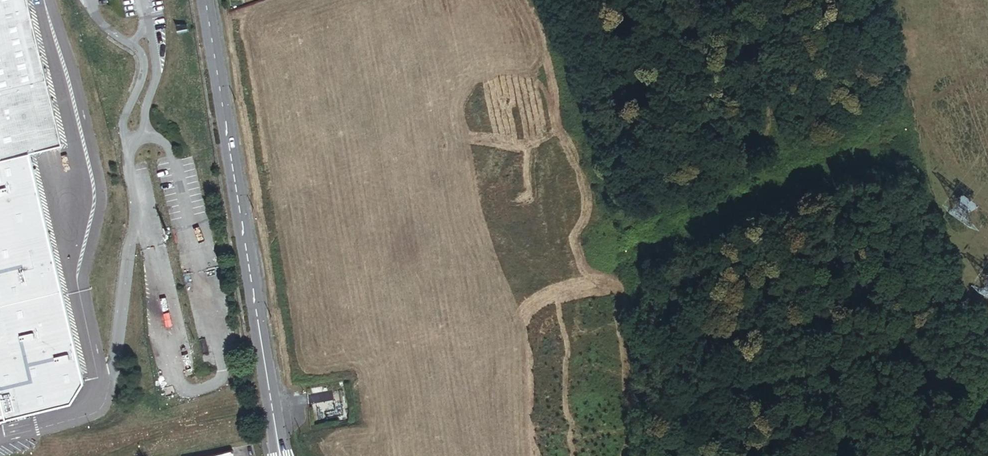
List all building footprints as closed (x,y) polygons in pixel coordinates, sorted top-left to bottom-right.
[(1,160),(29,153),(63,145),(28,0),(0,0),(0,155),(1,160)] [(71,405),(84,385),(29,153),(1,160),(0,155),(0,422),(71,405)]
